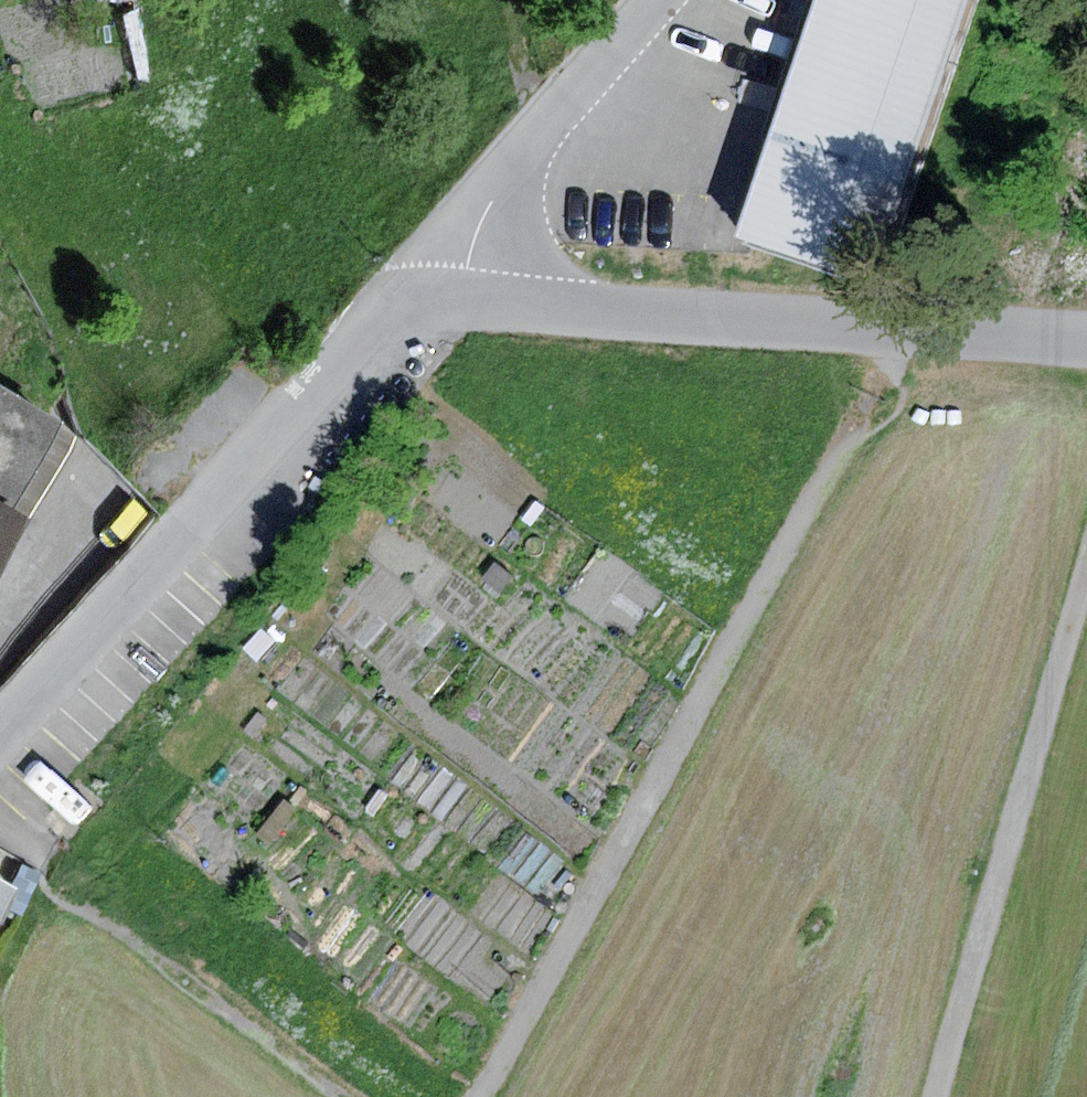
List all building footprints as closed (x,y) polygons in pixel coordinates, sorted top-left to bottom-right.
[(731,242),(868,288),(967,0),(814,0),(731,242)] [(37,412),(0,390),(0,474),(37,412)] [(0,879),(0,914),(13,886),(0,879)]
